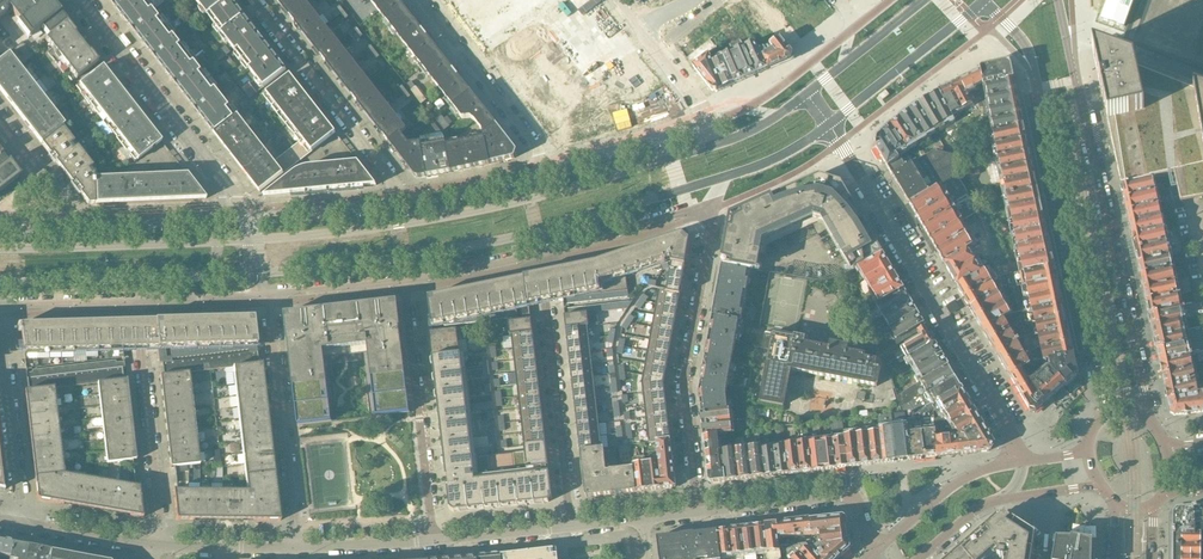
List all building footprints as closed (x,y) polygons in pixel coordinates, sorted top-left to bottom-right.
[(7,13),(5,10),(9,8),(19,21),(16,23),(27,38),(41,28),(48,36),(64,23),(57,14),(60,13),(50,0),(0,0),(0,19),(7,13)] [(110,1),(117,10),(130,0),(112,0),(110,1)] [(146,0),(130,0),(117,10),(131,27),(154,10),(146,0)] [(230,0),(211,0),(201,8),(208,17),(230,0)] [(238,8),(231,0),(230,0),(208,17),(215,26),(238,8)] [(305,0),(276,0),(307,40),(325,26),(305,0)] [(398,0),(370,0),(391,27),(408,13),(398,0)] [(1121,37),(1113,34),(1112,37),(1137,46),(1138,43),(1202,69),(1202,0),(1134,0),(1121,37)] [(178,7),(173,1),(162,9),(167,15),(178,7)] [(337,7),(346,19),(350,16),(341,4),(337,7)] [(222,35),(245,17),(238,8),(215,26),(222,35)] [(161,19),(154,10),(131,27),(138,36),(161,19)] [(440,53),(408,13),(391,27),(422,66),(440,53)] [(245,17),(222,35),(236,52),(258,35),(245,17)] [(175,36),(161,19),(138,36),(152,54),(175,36)] [(191,29),(195,26),(190,20),(187,23),(191,29)] [(75,33),(72,28),(67,22),(64,23),(48,36),(48,37),(45,39),(53,49),(47,53),(55,63),(81,43),(74,34),(75,33)] [(356,65),(331,34),(325,26),(307,40),(338,79),(356,65)] [(258,35),(236,52),(250,70),(272,52),(258,35)] [(188,54),(195,49),(197,52),(204,46),(200,40),(192,46),(193,46),(186,51),(175,36),(152,54),(166,72),(188,54)] [(793,55),(780,38),(760,51),(768,70),(792,59),(793,55)] [(751,40),(741,45),(743,47),(755,75),(768,70),(760,51),(760,52),(753,43),(753,44),(751,40)] [(728,47),(732,52),(744,80),(755,75),(743,47),(741,45),(739,42),(728,47)] [(41,144),(62,128),(61,127),(64,125),(19,67),(33,57),(22,43),(0,60),(0,92),(41,144)] [(81,43),(55,63),(63,74),(69,69),(76,79),(98,62),(90,51),(89,52),(81,43)] [(368,47),(377,59),(381,56),(372,44),(368,47)] [(226,46),(215,54),(220,60),(230,52),(226,46)] [(1092,48),(1103,101),(1121,187),(1154,180),(1154,177),(1175,174),(1179,203),(1202,199),(1202,88),(1092,48)] [(257,80),(280,62),(272,52),(250,70),(257,80)] [(744,80),(732,52),(725,55),(724,52),(720,54),(722,58),(734,85),(744,80)] [(440,53),(422,66),(453,106),(470,93),(440,53)] [(173,81),(195,63),(188,54),(166,72),(173,81)] [(723,90),(710,62),(708,55),(693,67),(712,91),(717,92),(723,90)] [(229,58),(222,63),(226,69),(234,64),(229,58)] [(715,59),(710,62),(723,90),(734,85),(722,58),(716,61),(715,59)] [(264,88),(286,71),(280,62),(257,80),(264,88)] [(180,90),(202,72),(195,63),(173,81),(180,90)] [(980,70),(980,72),(983,88),(1014,81),(1010,66),(1009,63),(1007,64),(1006,63),(981,69),(980,70)] [(387,105),(356,65),(338,79),(369,118),(387,105)] [(102,66),(78,85),(99,112),(122,93),(102,66)] [(202,72),(180,90),(194,107),(216,90),(202,72)] [(985,99),(983,88),(980,72),(959,82),(975,113),(987,110),(985,99)] [(230,79),(226,73),(218,78),(223,84),(230,79)] [(312,104),(290,75),(266,93),(289,122),(312,104)] [(1014,81),(983,88),(985,99),(1016,92),(1014,81)] [(226,96),(237,88),(232,82),(222,90),(226,96)] [(975,113),(959,82),(938,93),(955,124),(975,113)] [(399,87),(408,98),(412,95),(403,84),(399,87)] [(252,87),(245,92),(249,98),(257,93),(252,87)] [(216,90),(194,107),(200,116),(223,99),(216,90)] [(886,91),(879,96),(882,101),(889,95),(886,91)] [(48,92),(44,94),(51,107),(55,104),(48,92)] [(1019,104),(1016,92),(985,99),(987,110),(1019,104)] [(147,124),(122,93),(99,112),(123,143),(147,124)] [(470,93),(453,106),(452,106),(462,119),(471,118),(475,122),(482,131),(483,134),(495,124),(470,93)] [(955,124),(938,93),(928,98),(946,129),(955,124)] [(946,129),(928,98),(918,104),(933,130),(937,128),(940,132),(945,129),(946,129)] [(223,99),(200,116),(214,134),(237,117),(223,99)] [(251,105),(246,99),(239,105),(243,111),(251,105)] [(336,133),(312,104),(289,122),(302,140),(288,151),(298,163),(336,133)] [(933,130),(918,104),(909,110),(924,136),(929,133),(931,136),(935,134),(933,130)] [(1023,126),(1019,104),(987,110),(975,113),(955,124),(946,129),(945,129),(948,134),(957,129),(962,139),(989,134),(1023,126)] [(387,105),(369,118),(389,143),(401,134),(406,130),(387,105)] [(927,140),(924,136),(909,110),(899,117),(915,143),(921,139),(923,142),(927,140)] [(238,116),(237,117),(214,134),(237,163),(261,145),(238,116)] [(915,143),(899,117),(890,125),(907,152),(912,149),(910,146),(915,143)] [(425,131),(417,120),(411,125),(419,135),(419,137),(441,133),(434,124),(425,131)] [(147,124),(123,143),(137,161),(161,142),(147,124)] [(487,152),(506,138),(495,124),(483,134),(484,138),(487,152)] [(907,152),(890,125),(882,133),(877,138),(876,147),(893,176),(907,168),(901,157),(908,153),(907,152)] [(1023,126),(989,134),(992,146),(1026,139),(1023,126)] [(86,141),(78,148),(77,147),(75,148),(72,144),(74,143),(62,127),(62,128),(41,144),(63,173),(84,156),(93,150),(86,141)] [(418,140),(412,129),(406,133),(412,144),(418,140)] [(409,145),(401,134),(389,143),(415,177),(419,178),(427,177),(421,145),(421,142),(409,145)] [(279,156),(293,144),(290,140),(285,144),(280,138),(271,145),(279,156)] [(490,164),(487,152),(484,138),(445,147),(451,173),(490,164)] [(517,152),(506,138),(487,152),(490,164),(514,158),(517,152)] [(1026,139),(992,146),(994,159),(1029,152),(1026,139)] [(440,145),(434,146),(439,175),(451,173),(445,147),(444,141),(439,141),(440,145)] [(427,144),(421,145),(427,177),(439,175),(434,146),(427,147),(427,144)] [(260,193),(298,163),(288,151),(274,162),(261,145),(237,163),(260,193)] [(104,157),(98,149),(92,154),(98,162),(104,157)] [(937,188),(963,172),(964,172),(959,156),(934,151),(916,162),(907,168),(893,176),(909,205),(937,188)] [(20,176),(9,161),(8,162),(0,152),(0,192),(20,176)] [(1029,152),(994,159),(997,172),(1032,164),(1029,152)] [(95,204),(94,179),(94,171),(94,166),(94,162),(88,154),(85,157),(84,156),(63,173),(88,204),(95,204)] [(358,162),(310,167),(308,167),(306,167),(304,168),(302,168),(300,169),(298,170),(296,171),(294,172),(292,174),(263,196),(376,185),(358,162)] [(1032,164),(997,172),(1000,185),(1034,177),(1032,164)] [(916,217),(970,185),(963,172),(937,188),(909,205),(916,217)] [(205,199),(186,175),(155,176),(156,201),(205,199)] [(156,201),(155,176),(117,178),(118,203),(156,201)] [(730,216),(724,248),(721,265),(750,271),(753,271),(753,269),(756,254),(765,255),(767,245),(812,224),(808,216),(809,216),(810,213),(827,218),(826,221),(854,270),(857,268),(882,253),(878,246),(877,247),(876,244),(869,231),(868,231),(867,229),(867,228),(860,215),(859,216),(858,213),(851,200),(850,200),(849,198),(841,183),(819,176),(804,183),(804,184),(801,185),(801,184),(787,191),(788,191),(785,192),(771,198),(771,199),(769,200),(769,199),(755,205),(755,206),(753,207),(752,206),(730,216)] [(1034,177),(1000,185),(1002,197),(1037,190),(1034,177)] [(118,203),(117,178),(94,179),(95,204),(118,203)] [(1154,180),(1121,187),(1124,199),(1157,192),(1154,180)] [(955,210),(977,198),(970,185),(916,217),(923,229),(955,210)] [(1037,190),(1002,197),(1005,210),(1040,203),(1037,190)] [(1157,192),(1124,199),(1127,213),(1160,205),(1157,192)] [(930,240),(962,222),(983,209),(977,198),(955,210),(923,229),(930,240)] [(1040,203),(1005,210),(1008,223),(1043,216),(1040,203)] [(1160,205),(1127,213),(1130,225),(1163,218),(1160,205)] [(1043,216),(1008,223),(1011,236),(1045,228),(1043,216)] [(1163,218),(1130,225),(1132,238),(1166,231),(1163,218)] [(937,252),(969,233),(962,222),(930,240),(937,252)] [(1045,228),(1011,236),(1013,249),(1048,241),(1045,228)] [(1166,231),(1132,238),(1135,251),(1168,244),(1166,231)] [(428,298),(428,299),(430,316),(428,316),(429,325),(444,324),(444,327),(518,318),(516,308),(521,307),(522,316),(530,315),(529,305),(547,302),(563,298),(564,305),(628,298),(626,275),(671,260),(671,262),(668,263),(668,264),(685,266),(691,236),(687,233),(596,263),(544,274),(428,298)] [(969,233),(937,252),(944,264),(972,248),(976,245),(969,233)] [(1048,241),(1013,249),(1016,262),(1051,254),(1048,241)] [(1168,244),(1135,251),(1138,264),(1171,257),(1168,244)] [(972,248),(944,264),(951,276),(979,259),(972,248)] [(864,279),(889,265),(882,253),(857,268),(864,279)] [(1051,254),(1016,262),(1019,274),(1053,267),(1051,254)] [(992,256),(987,259),(990,265),(996,262),(992,256)] [(1171,257),(1138,264),(1141,277),(1174,270),(1171,257)] [(957,287),(986,270),(979,259),(951,276),(957,287)] [(667,289),(666,291),(667,292),(678,295),(678,294),(680,295),(680,291),(682,282),(683,277),(684,274),(684,269),(685,266),(671,264),(667,289)] [(744,302),(748,281),(750,271),(721,265),(715,297),(744,302)] [(871,292),(896,277),(889,265),(864,279),(871,292)] [(963,297),(1000,277),(1000,276),(994,266),(986,270),(957,287),(963,297)] [(1056,280),(1053,267),(1019,274),(1014,275),(1009,276),(1012,289),(1013,288),(1056,280)] [(1174,270),(1141,277),(1143,289),(1176,282),(1174,270)] [(896,277),(871,292),(878,304),(879,304),(903,289),(896,277)] [(970,308),(997,293),(997,292),(1005,288),(1000,277),(963,297),(970,308)] [(1061,304),(1056,280),(1013,288),(1018,314),(1061,304)] [(1176,282),(1143,289),(1146,302),(1179,295),(1176,282)] [(879,304),(878,304),(876,305),(882,316),(909,300),(903,289),(879,304)] [(658,291),(656,304),(677,308),(678,302),(679,297),(680,295),(678,294),(678,295),(667,292),(666,291),(666,292),(658,291)] [(997,293),(970,308),(976,319),(1003,303),(997,293)] [(644,295),(640,301),(644,303),(645,302),(648,297),(644,295)] [(1179,295),(1146,302),(1149,315),(1182,308),(1179,295)] [(732,361),(739,322),(740,323),(744,302),(715,297),(711,318),(705,356),(732,361)] [(889,327),(916,312),(909,300),(882,316),(889,327)] [(633,301),(564,309),(565,316),(587,313),(587,314),(605,312),(606,321),(610,321),(615,320),(614,311),(628,309),(633,301)] [(640,301),(636,307),(640,309),(644,303),(640,301)] [(284,315),(284,316),(287,342),(288,342),(289,347),(288,347),(298,426),(331,422),(324,355),(368,350),(375,417),(410,413),(400,334),(400,329),(397,302),(284,315)] [(1003,303),(976,319),(982,330),(1007,316),(1010,315),(1003,303)] [(656,304),(654,316),(675,320),(676,314),(677,310),(677,308),(656,304)] [(1067,330),(1061,304),(1018,314),(1010,315),(1018,340),(1067,330)] [(1198,304),(1182,308),(1149,315),(1152,327),(1185,319),(1200,316),(1198,304)] [(918,333),(926,328),(916,312),(889,327),(884,330),(884,331),(878,335),(875,337),(884,352),(899,343),(917,332),(918,333)] [(587,313),(565,316),(564,316),(566,329),(587,327),(589,327),(587,314),(587,313)] [(630,315),(626,321),(630,324),(634,318),(630,315)] [(1018,340),(1010,315),(1007,316),(982,330),(996,353),(1018,340)] [(654,316),(652,328),(673,331),(674,326),(675,322),(675,320),(654,316)] [(138,322),(119,322),(99,323),(95,323),(86,323),(83,323),(74,323),(71,323),(62,324),(59,324),(50,324),(47,324),(38,324),(35,324),(20,325),(22,342),(23,352),(122,349),(141,349),(157,349),(158,359),(166,358),(165,348),(170,348),(171,357),(171,359),(248,351),(248,348),(256,347),(256,346),(255,335),(253,319),(253,318),(138,322)] [(1185,319),(1152,327),(1154,338),(1188,331),(1185,319)] [(533,333),(531,320),(508,322),(510,336),(511,336),(533,333)] [(626,321),(622,327),(626,330),(630,324),(626,321)] [(587,327),(566,329),(566,336),(567,340),(567,342),(589,340),(587,327)] [(458,341),(456,328),(429,332),(430,345),(458,341)] [(652,328),(649,340),(671,343),(672,338),(673,334),(673,331),(652,328)] [(926,328),(918,333),(921,338),(919,339),(917,339),(900,349),(906,359),(908,358),(934,343),(934,341),(935,341),(931,334),(930,335),(926,328)] [(1188,331),(1154,338),(1159,363),(1189,356),(1202,354),(1202,328),(1188,331)] [(1073,356),(1070,342),(1067,330),(1018,340),(996,353),(1010,377),(1021,371),(1029,365),(1044,362),(1050,361),(1072,356),(1073,356)] [(765,334),(762,348),(770,350),(760,402),(783,406),(790,370),(876,387),(881,364),(875,363),(877,354),(864,352),(863,357),(846,354),(847,348),(831,345),(830,351),(803,346),(804,340),(789,337),(765,332),(765,334)] [(533,333),(511,336),(512,349),(534,346),(533,340),(533,336),(533,333)] [(589,340),(567,342),(568,348),(568,352),(569,354),(590,352),(589,340)] [(649,340),(647,352),(669,355),(670,350),(671,345),(671,343),(649,340)] [(459,354),(458,341),(430,345),(432,357),(459,354)] [(934,343),(908,358),(906,359),(905,360),(908,366),(913,363),(916,369),(941,354),(934,343)] [(534,346),(512,349),(514,361),(536,358),(535,352),(534,348),(534,346)] [(258,364),(257,352),(171,362),(162,363),(163,375),(189,373),(233,368),(233,367),(258,364)] [(590,352),(569,354),(569,360),(570,364),(570,366),(592,364),(590,352)] [(647,352),(645,364),(667,367),(668,362),(668,358),(669,355),(647,352)] [(459,354),(432,357),(432,359),(433,366),(433,370),(434,375),(435,383),(435,387),(436,392),(437,400),(437,404),(438,409),(439,417),(439,421),(440,426),(441,434),(441,438),(442,443),(443,451),(443,455),(444,460),(444,466),(446,468),(447,477),(448,484),(446,484),(449,509),(454,512),(460,512),(459,507),(466,506),(466,511),(468,511),(468,506),(474,506),(474,510),(493,508),(497,508),(502,507),(501,503),(508,502),(508,507),(519,505),(526,505),(530,504),(536,504),(535,499),(542,499),(542,503),(543,503),(547,503),(548,502),(552,498),(549,472),(547,473),(547,467),(548,467),(546,447),(524,450),(524,452),(476,457),(476,455),(472,455),(460,354),(459,354)] [(941,354),(916,369),(920,375),(915,378),(918,383),(920,382),(922,380),(948,366),(941,354)] [(726,395),(729,373),(732,361),(705,356),(698,393),(700,413),(728,410),(726,395)] [(1072,356),(1050,361),(1044,362),(1064,386),(1075,377),(1076,375),(1076,372),(1073,356),(1072,356)] [(1189,356),(1159,363),(1162,376),(1192,369),(1189,356)] [(536,358),(514,361),(515,373),(537,370),(536,364),(536,360),(536,358)] [(123,380),(122,368),(124,368),(124,362),(116,363),(115,361),(32,371),(32,373),(26,374),(28,391),(54,388),(97,383),(123,380)] [(1021,371),(1028,383),(1032,389),(1044,403),(1064,386),(1044,362),(1029,365),(1021,371)] [(274,470),(263,376),(262,364),(261,364),(258,364),(233,367),(233,368),(245,474),(274,470)] [(592,364),(570,366),(571,372),(571,376),(571,378),(593,376),(592,364)] [(645,364),(643,376),(664,379),(665,374),(666,369),(667,367),(645,364)] [(948,366),(922,380),(920,382),(927,393),(955,377),(948,366)] [(1192,369),(1162,376),(1165,389),(1195,382),(1192,369)] [(537,370),(515,373),(517,385),(538,382),(538,376),(537,372),(537,370)] [(1032,389),(1028,383),(1021,371),(1010,377),(1030,411),(1032,412),(1034,412),(1044,403),(1032,389)] [(194,418),(189,373),(163,375),(160,376),(165,421),(194,418)] [(593,376),(571,378),(572,384),(572,388),(573,390),(594,388),(593,376)] [(642,382),(641,383),(643,394),(664,391),(664,385),(664,384),(664,381),(664,379),(643,376),(642,382)] [(955,377),(927,393),(933,404),(938,401),(961,388),(955,377)] [(136,460),(127,383),(126,380),(123,380),(97,383),(107,464),(136,460)] [(538,382),(517,385),(518,397),(540,395),(539,389),(539,384),(538,382)] [(1195,382),(1165,389),(1167,400),(1197,393),(1195,382)] [(64,475),(54,388),(28,391),(25,391),(35,478),(64,475)] [(594,388),(573,390),(573,396),(574,401),(574,403),(596,400),(594,388)] [(961,388),(938,401),(945,412),(968,399),(961,388)] [(664,391),(643,394),(644,406),(666,403),(665,397),(665,393),(664,391)] [(1197,393),(1167,400),(1170,413),(1174,416),(1202,413),(1202,392),(1197,393)] [(540,395),(518,397),(519,409),(541,407),(540,401),(540,397),(540,395)] [(968,399),(945,412),(952,424),(974,411),(968,399)] [(596,400),(574,403),(575,409),(575,413),(575,415),(597,412),(596,400)] [(491,402),(469,405),(470,412),(492,410),(491,402)] [(666,403),(644,406),(646,418),(667,415),(667,409),(666,405),(666,403)] [(936,457),(934,440),(931,412),(934,410),(931,405),(917,413),(918,419),(923,459),(936,457)] [(541,407),(519,409),(521,421),(543,419),(542,413),(541,409),(541,407)] [(729,410),(728,410),(700,413),(702,425),(730,422),(729,410)] [(974,411),(952,424),(959,437),(982,424),(974,411)] [(597,412),(575,415),(576,421),(577,425),(577,427),(598,424),(597,412)] [(903,413),(902,413),(895,414),(890,414),(896,462),(910,460),(905,420),(904,414),(903,413)] [(890,414),(877,416),(879,433),(883,464),(896,462),(890,414)] [(667,415),(646,418),(647,430),(669,427),(668,422),(667,417),(667,415)] [(199,464),(194,418),(165,421),(170,468),(174,467),(199,464)] [(543,419),(521,421),(522,434),(544,431),(543,425),(543,420),(543,419)] [(918,419),(905,420),(910,460),(923,459),(918,419)] [(843,431),(842,420),(830,421),(831,433),(843,431)] [(730,422),(702,425),(703,436),(720,434),(732,433),(730,422)] [(598,424),(577,427),(578,433),(578,436),(578,439),(600,436),(598,424)] [(959,437),(957,437),(959,455),(989,451),(993,443),(982,424),(959,437)] [(669,427),(647,430),(648,442),(656,442),(670,440),(669,434),(669,430),(669,427)] [(544,431),(522,434),(524,446),(545,444),(545,437),(544,433),(544,431)] [(879,433),(867,435),(871,465),(883,464),(879,433)] [(725,482),(723,458),(722,452),(720,452),(719,444),(721,442),(720,434),(703,436),(708,481),(712,484),(725,482)] [(867,435),(856,436),(859,466),(871,465),(867,435)] [(600,436),(578,439),(579,445),(579,449),(580,452),(601,449),(600,436)] [(844,438),(844,440),(847,468),(859,466),(856,436),(844,438)] [(488,437),(474,439),(475,446),(489,445),(489,444),(488,437)] [(957,437),(934,440),(936,457),(959,455),(957,437)] [(808,438),(796,440),(800,473),(812,472),(809,444),(808,438)] [(670,440),(656,442),(658,462),(672,461),(670,440)] [(784,441),(785,444),(788,475),(800,473),(796,440),(784,441)] [(844,440),(832,441),(835,469),(847,468),(844,440)] [(832,441),(820,443),(823,470),(835,469),(832,441)] [(820,443),(809,444),(812,472),(823,470),(820,443)] [(785,444),(773,445),(776,476),(788,475),(785,444)] [(773,445),(761,447),(765,477),(776,476),(773,445)] [(645,459),(643,446),(631,447),(632,457),(636,456),(637,460),(645,459)] [(761,447),(748,448),(752,479),(765,477),(761,447)] [(748,448),(735,450),(738,480),(752,479),(748,448)] [(580,452),(579,452),(585,496),(587,498),(636,492),(633,468),(609,471),(608,472),(607,472),(606,471),(604,449),(601,449),(580,452)] [(722,452),(723,458),(725,482),(738,480),(735,450),(722,452)] [(672,461),(658,462),(661,489),(676,488),(675,485),(672,461)] [(658,462),(646,464),(649,491),(661,489),(658,462)] [(634,465),(637,492),(649,491),(646,464),(634,465)] [(280,521),(274,473),(274,470),(245,474),(247,491),(173,491),(176,520),(280,521)] [(139,488),(64,475),(35,478),(37,500),(143,518),(139,488)] [(1177,511),(1176,512),(1175,512),(1173,514),(1173,515),(1173,516),(1173,558),(1202,558),(1202,508),(1177,511)] [(1034,537),(1026,535),(1029,531),(1010,518),(1009,519),(1004,514),(994,523),(991,520),(947,558),(983,558),(988,555),(1008,558),(1007,558),(1031,558),(1034,537)] [(848,531),(847,519),(843,516),(810,520),(812,536),(820,535),(820,534),(848,531)] [(801,537),(812,536),(810,520),(765,525),(768,554),(769,558),(777,558),(777,553),(781,553),(780,552),(780,546),(792,545),(796,544),(795,540),(782,541),(782,539),(801,537)] [(1096,538),(1097,526),(1073,524),(1072,536),(1096,538)] [(768,554),(765,525),(753,527),(756,556),(768,554)] [(753,527),(742,528),(745,557),(756,556),(753,527)] [(742,528),(730,529),(733,558),(745,557),(742,528)] [(717,531),(721,558),(730,558),(733,558),(730,529),(717,531)] [(717,531),(682,535),(685,558),(721,558),(717,531)] [(820,534),(820,535),(821,546),(850,542),(848,531),(820,534)] [(682,535),(657,538),(659,558),(685,558),(682,535)] [(1054,546),(1054,550),(1091,556),(1092,541),(1071,537),(1070,538),(1061,538),(1056,538),(1054,546)] [(10,558),(12,544),(0,542),(0,556),(10,558)] [(850,549),(850,542),(821,546),(812,549),(820,558),(839,558),(850,549)] [(812,549),(806,543),(796,544),(792,545),(805,558),(820,558),(812,549)] [(12,544),(10,558),(23,558),(26,547),(12,544)] [(792,545),(780,546),(780,552),(781,552),(788,558),(805,558),(792,545)] [(23,558),(37,558),(38,549),(26,547),(23,558)] [(38,549),(37,558),(48,558),(49,551),(38,549)] [(557,549),(501,556),(502,558),(558,558),(557,549)] [(1094,556),(1091,556),(1054,550),(1052,558),(1094,558),(1094,556)]
